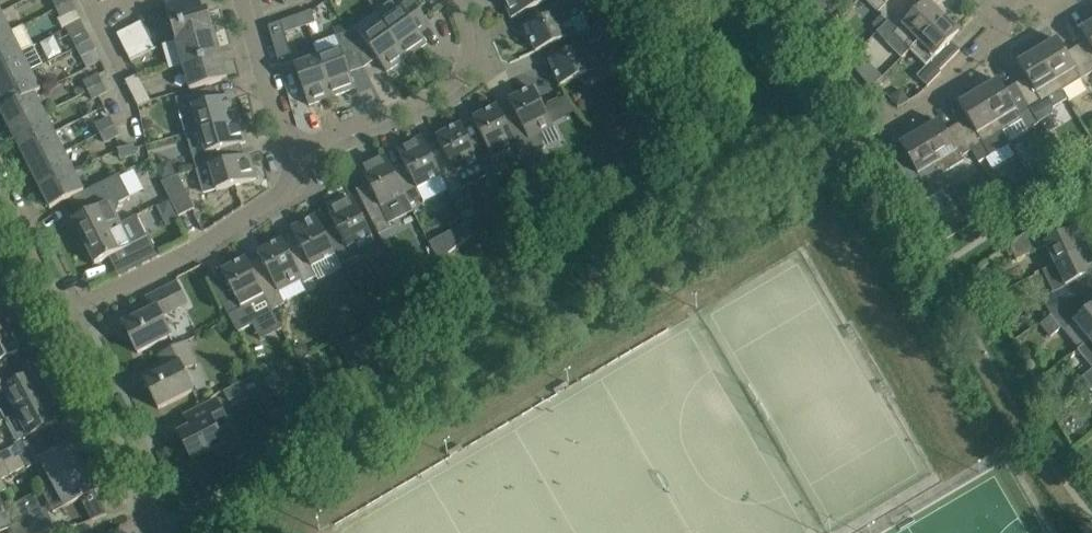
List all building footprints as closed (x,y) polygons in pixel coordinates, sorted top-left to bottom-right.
[(70,0),(53,0),(52,1),(61,18),(76,10),(70,0)] [(166,6),(177,44),(215,34),(208,11),(203,12),(200,0),(185,0),(166,6)] [(383,24),(407,58),(427,44),(415,27),(426,20),(412,0),(395,0),(376,13),(384,24),(383,24)] [(545,4),(555,0),(504,0),(512,19),(545,4)] [(569,38),(569,37),(578,34),(572,20),(581,16),(583,12),(580,4),(588,0),(555,0),(545,4),(550,16),(525,28),(536,53),(569,38)] [(878,31),(909,0),(866,0),(879,12),(882,15),(872,25),(878,31)] [(877,32),(903,58),(911,50),(943,17),(927,1),(918,9),(909,0),(878,31),(877,32)] [(280,22),(284,34),(316,23),(312,11),(280,22)] [(11,31),(1,12),(0,12),(0,37),(11,31)] [(940,71),(960,51),(951,42),(959,33),(943,17),(911,50),(927,66),(917,76),(928,87),(942,72),(940,71)] [(66,28),(77,49),(91,41),(81,20),(66,28)] [(154,49),(141,21),(116,33),(130,61),(154,49)] [(569,37),(569,38),(575,50),(550,61),(561,86),(579,78),(587,84),(599,79),(599,69),(601,68),(590,44),(613,34),(608,21),(578,34),(569,37)] [(280,22),(268,26),(280,66),(292,62),(284,34),(280,22)] [(407,58),(383,24),(363,39),(387,73),(407,58)] [(1082,30),(1088,40),(1077,47),(1091,71),(1091,24),(1082,30)] [(0,37),(0,61),(20,51),(33,45),(23,25),(11,31),(0,37)] [(356,28),(347,34),(351,42),(362,35),(356,28)] [(177,44),(184,67),(222,56),(215,34),(177,44)] [(347,34),(337,37),(340,46),(351,42),(347,34)] [(1038,51),(1062,91),(1082,79),(1091,72),(1091,71),(1077,47),(1066,54),(1057,40),(1038,51)] [(91,41),(77,49),(80,57),(95,49),(91,41)] [(342,50),(318,58),(332,97),(356,89),(342,50)] [(30,70),(20,51),(0,61),(0,85),(30,70)] [(1027,77),(1016,84),(1031,109),(1040,123),(1055,114),(1055,107),(1068,99),(1062,91),(1038,51),(1018,63),(1027,77)] [(222,56),(184,67),(190,90),(228,79),(222,56)] [(332,97),(318,58),(295,67),(309,106),(332,97)] [(6,107),(40,90),(30,70),(0,85),(0,95),(6,107)] [(139,108),(151,101),(137,74),(125,80),(139,108)] [(84,83),(88,91),(103,84),(99,75),(84,83)] [(998,80),(979,92),(1010,143),(1011,143),(1004,131),(1021,121),(1027,130),(1040,123),(1031,109),(1016,84),(1005,91),(998,80)] [(103,84),(88,91),(93,100),(107,92),(103,84)] [(510,131),(509,131),(517,147),(517,146),(524,159),(546,148),(539,135),(554,127),(552,124),(573,113),(565,97),(544,108),(534,88),(509,100),(522,125),(510,131)] [(902,89),(892,96),(898,106),(908,100),(902,89)] [(0,110),(10,130),(45,112),(36,95),(41,92),(40,90),(6,107),(0,110)] [(194,107),(201,131),(239,119),(233,96),(212,101),(209,90),(177,99),(181,112),(190,109),(190,108),(194,107)] [(968,118),(957,125),(980,162),(986,158),(993,170),(1018,156),(1011,143),(1010,143),(979,92),(959,104),(968,118)] [(485,143),(473,149),(473,150),(480,165),(481,165),(487,177),(500,171),(494,158),(517,147),(509,131),(510,131),(498,106),(473,119),(485,143)] [(10,130),(20,150),(55,132),(45,112),(10,130)] [(96,126),(100,134),(115,127),(111,118),(96,126)] [(221,163),(218,151),(246,143),(239,119),(201,131),(207,154),(194,158),(197,170),(221,163)] [(939,121),(920,133),(944,173),(964,161),(961,157),(972,150),(979,162),(980,162),(957,125),(946,132),(939,121)] [(449,162),(437,168),(441,178),(441,177),(448,191),(451,196),(452,196),(464,190),(463,189),(487,177),(481,165),(480,165),(473,150),(473,149),(461,125),(437,137),(449,162)] [(115,127),(100,134),(105,143),(119,135),(115,127)] [(20,150),(30,170),(65,152),(55,132),(20,150)] [(944,173),(920,133),(900,145),(906,156),(895,162),(916,196),(921,204),(952,185),(944,173)] [(408,171),(396,177),(396,178),(404,196),(405,195),(410,205),(423,199),(424,203),(448,191),(441,177),(441,178),(437,168),(422,137),(397,150),(408,171)] [(1081,143),(1074,147),(1079,155),(1086,151),(1081,143)] [(136,155),(134,146),(118,149),(120,159),(136,155)] [(30,170),(40,189),(75,172),(65,152),(30,170)] [(250,155),(221,163),(197,170),(204,195),(257,179),(250,155)] [(369,184),(357,190),(371,217),(374,223),(386,217),(390,225),(414,213),(410,205),(405,195),(404,196),(396,178),(396,177),(386,156),(361,168),(369,184)] [(1032,157),(1022,163),(1035,184),(1037,183),(1053,172),(1048,164),(1043,168),(1039,167),(1032,157)] [(75,172),(40,189),(50,209),(85,192),(75,172)] [(73,220),(84,242),(121,224),(115,212),(118,211),(120,205),(120,203),(131,197),(120,174),(91,189),(100,207),(73,220)] [(162,183),(166,192),(179,217),(195,209),(178,175),(162,183)] [(1004,187),(997,191),(1005,203),(1012,199),(1004,187)] [(464,190),(452,196),(455,201),(467,196),(464,190)] [(327,237),(326,238),(336,256),(341,265),(357,257),(351,247),(372,237),(352,198),(328,210),(339,231),(327,237)] [(984,200),(968,209),(975,220),(990,210),(984,200)] [(1056,265),(1091,247),(1091,245),(1082,225),(1056,237),(1048,221),(1064,209),(1063,208),(1006,247),(1007,248),(1010,246),(1019,258),(1047,246),(1056,265)] [(95,265),(125,249),(131,260),(115,268),(119,277),(160,257),(150,237),(148,238),(137,216),(121,224),(84,242),(95,265)] [(291,256),(290,257),(302,280),(304,284),(305,283),(317,277),(312,268),(336,256),(326,238),(327,237),(316,216),(292,228),(301,248),(303,250),(291,256)] [(475,217),(465,222),(471,235),(480,229),(475,217)] [(940,228),(930,234),(937,246),(947,239),(940,228)] [(448,233),(429,243),(439,262),(442,259),(456,248),(448,233)] [(283,240),(258,253),(268,272),(271,278),(259,284),(266,298),(272,311),(285,304),(279,292),(302,280),(290,257),(291,256),(283,240)] [(1042,271),(1053,292),(1043,297),(1051,314),(1060,310),(1084,295),(1078,282),(1084,279),(1091,275),(1091,247),(1056,265),(1042,271)] [(246,259),(222,271),(232,291),(235,296),(223,301),(222,302),(236,329),(238,332),(254,324),(262,340),(282,330),(272,311),(266,298),(259,284),(256,278),(246,259)] [(401,276),(408,289),(419,284),(412,270),(401,276)] [(161,317),(187,304),(176,283),(147,298),(153,309),(123,324),(138,354),(171,337),(161,317)] [(377,301),(366,300),(365,314),(377,314),(377,301)] [(1078,349),(1091,338),(1091,306),(1074,321),(1089,339),(1078,349)] [(1071,324),(1060,310),(1051,314),(1040,324),(1051,337),(1062,327),(1064,330),(1071,324)] [(9,329),(0,313),(0,334),(9,329)] [(0,334),(0,378),(11,372),(5,361),(21,352),(9,329),(0,334)] [(196,337),(178,346),(158,356),(165,369),(144,380),(159,409),(194,392),(184,371),(197,365),(188,346),(198,341),(196,337)] [(1078,349),(1091,366),(1091,338),(1078,349)] [(347,341),(339,345),(356,377),(373,353),(371,349),(355,357),(347,341)] [(1091,386),(1091,385),(1091,369),(1083,377),(1091,386)] [(6,419),(45,398),(33,375),(17,384),(11,372),(0,378),(0,409),(6,419)] [(329,379),(318,386),(327,400),(337,393),(329,379)] [(239,384),(225,391),(230,401),(244,394),(243,391),(239,384)] [(309,392),(279,408),(290,427),(320,411),(309,392)] [(45,398),(6,419),(18,443),(58,422),(45,398)] [(185,416),(190,428),(179,434),(192,461),(225,445),(218,431),(229,425),(217,400),(185,416)] [(70,445),(42,460),(54,483),(54,484),(83,469),(70,445)] [(22,456),(16,446),(3,454),(0,450),(0,468),(22,456)] [(22,456),(0,468),(0,476),(2,479),(18,471),(19,472),(28,467),(22,456)] [(54,484),(43,491),(55,513),(66,507),(81,499),(95,491),(83,469),(54,484)] [(9,490),(2,479),(0,476),(0,493),(9,490)] [(95,491),(81,499),(93,520),(99,518),(108,515),(95,491)] [(14,505),(21,518),(31,513),(41,508),(34,494),(14,505)] [(11,529),(0,501),(0,532),(11,529)] [(31,513),(41,531),(51,526),(41,508),(31,513)] [(41,531),(31,513),(21,518),(29,532),(42,532),(41,531)] [(239,529),(241,532),(255,532),(250,523),(239,529)]
